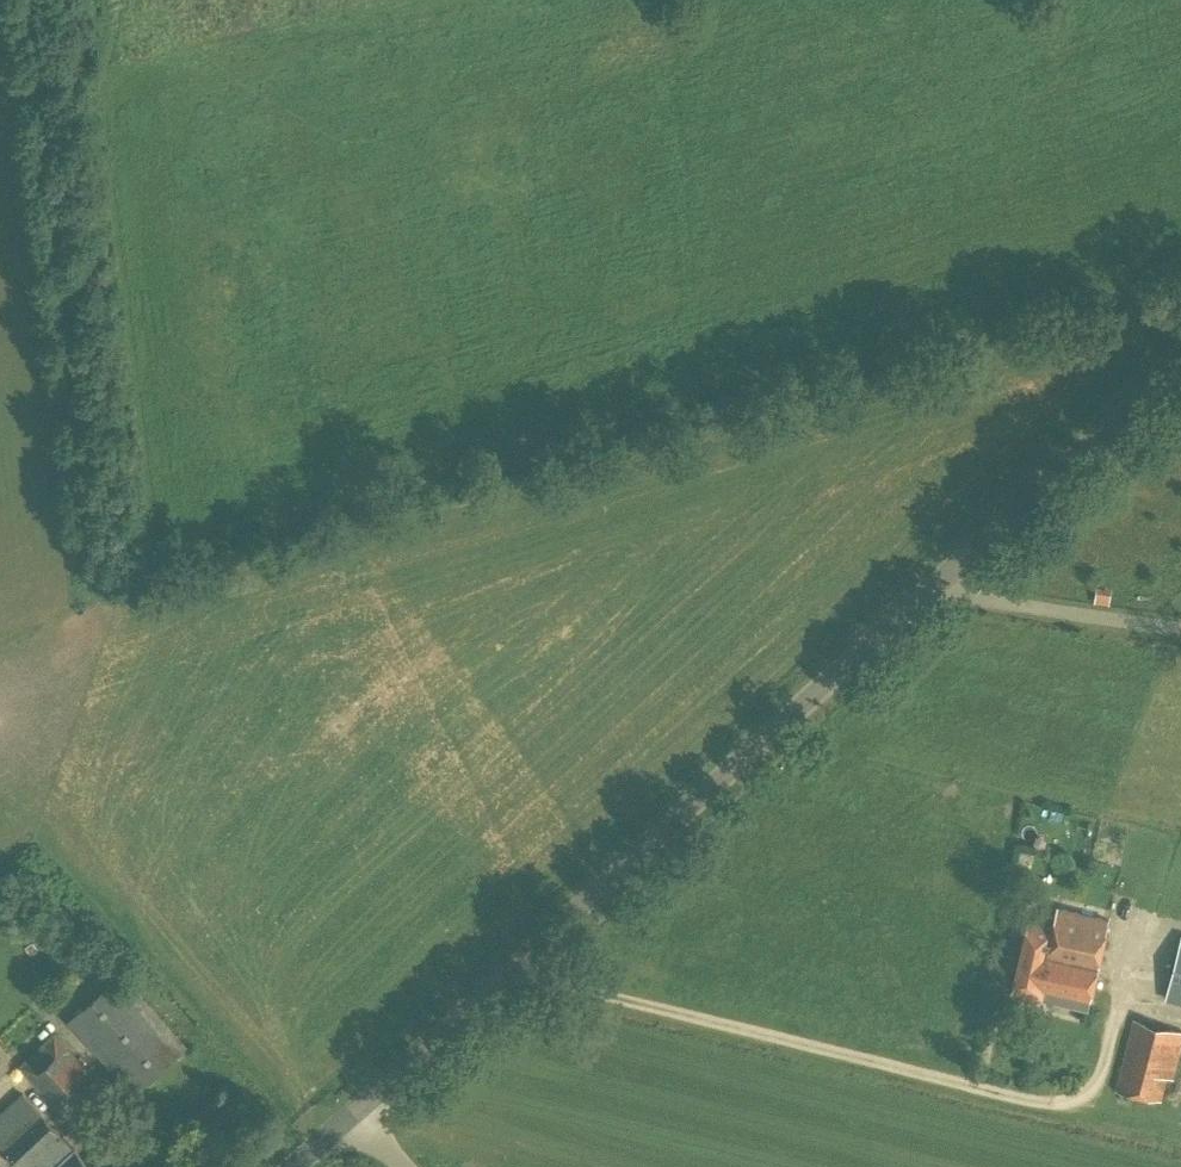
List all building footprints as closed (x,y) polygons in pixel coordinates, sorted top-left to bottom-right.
[(1029,921),(1017,971),(1044,978),(1049,954),(1050,954),(1052,948),(1099,960),(1108,920),(1057,908),(1053,927),(1029,921)] [(1180,1003),(1180,935),(1165,999),(1180,1003)] [(1044,978),(1017,971),(1012,991),(1087,1010),(1099,960),(1052,948),(1050,954),(1049,954),(1044,978)] [(120,971),(67,1021),(132,1094),(188,1046),(120,971)] [(1115,1089),(1161,1101),(1167,1077),(1173,1078),(1180,1048),(1180,1031),(1134,1018),(1115,1089)] [(17,1066),(52,1102),(88,1069),(54,1032),(17,1066)] [(10,1064),(0,1054),(0,1074),(10,1064)] [(24,1091),(0,1112),(0,1143),(22,1166),(92,1166),(24,1091)]
